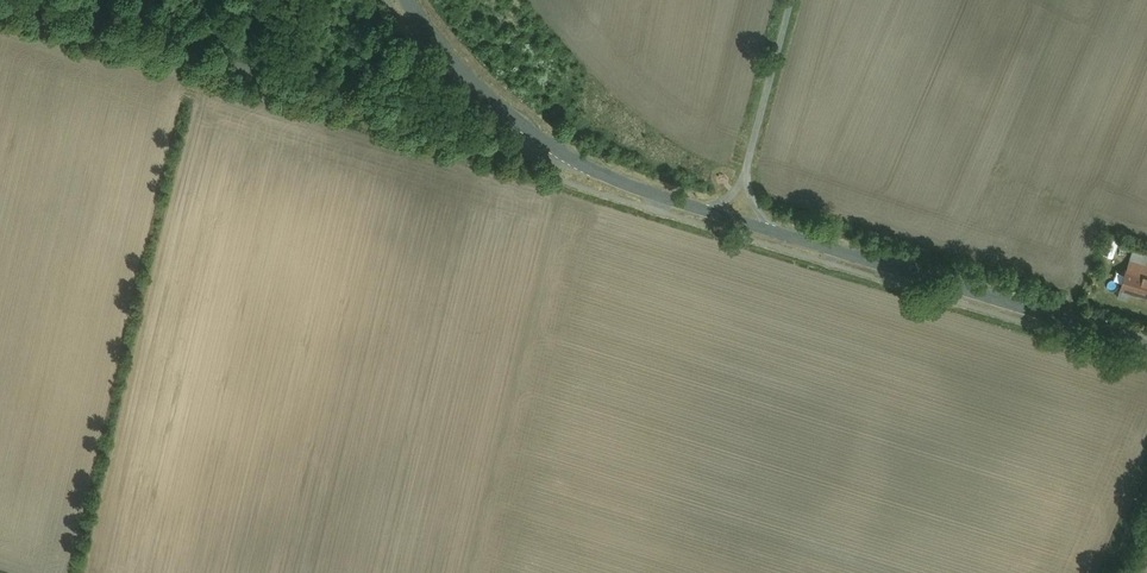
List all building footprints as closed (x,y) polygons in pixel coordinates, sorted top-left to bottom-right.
[(1113,256),(1121,239),(1110,234),(1103,252),(1113,256)] [(1115,299),(1127,303),(1130,292),(1146,296),(1146,267),(1143,266),(1146,256),(1128,251),(1115,299)]
